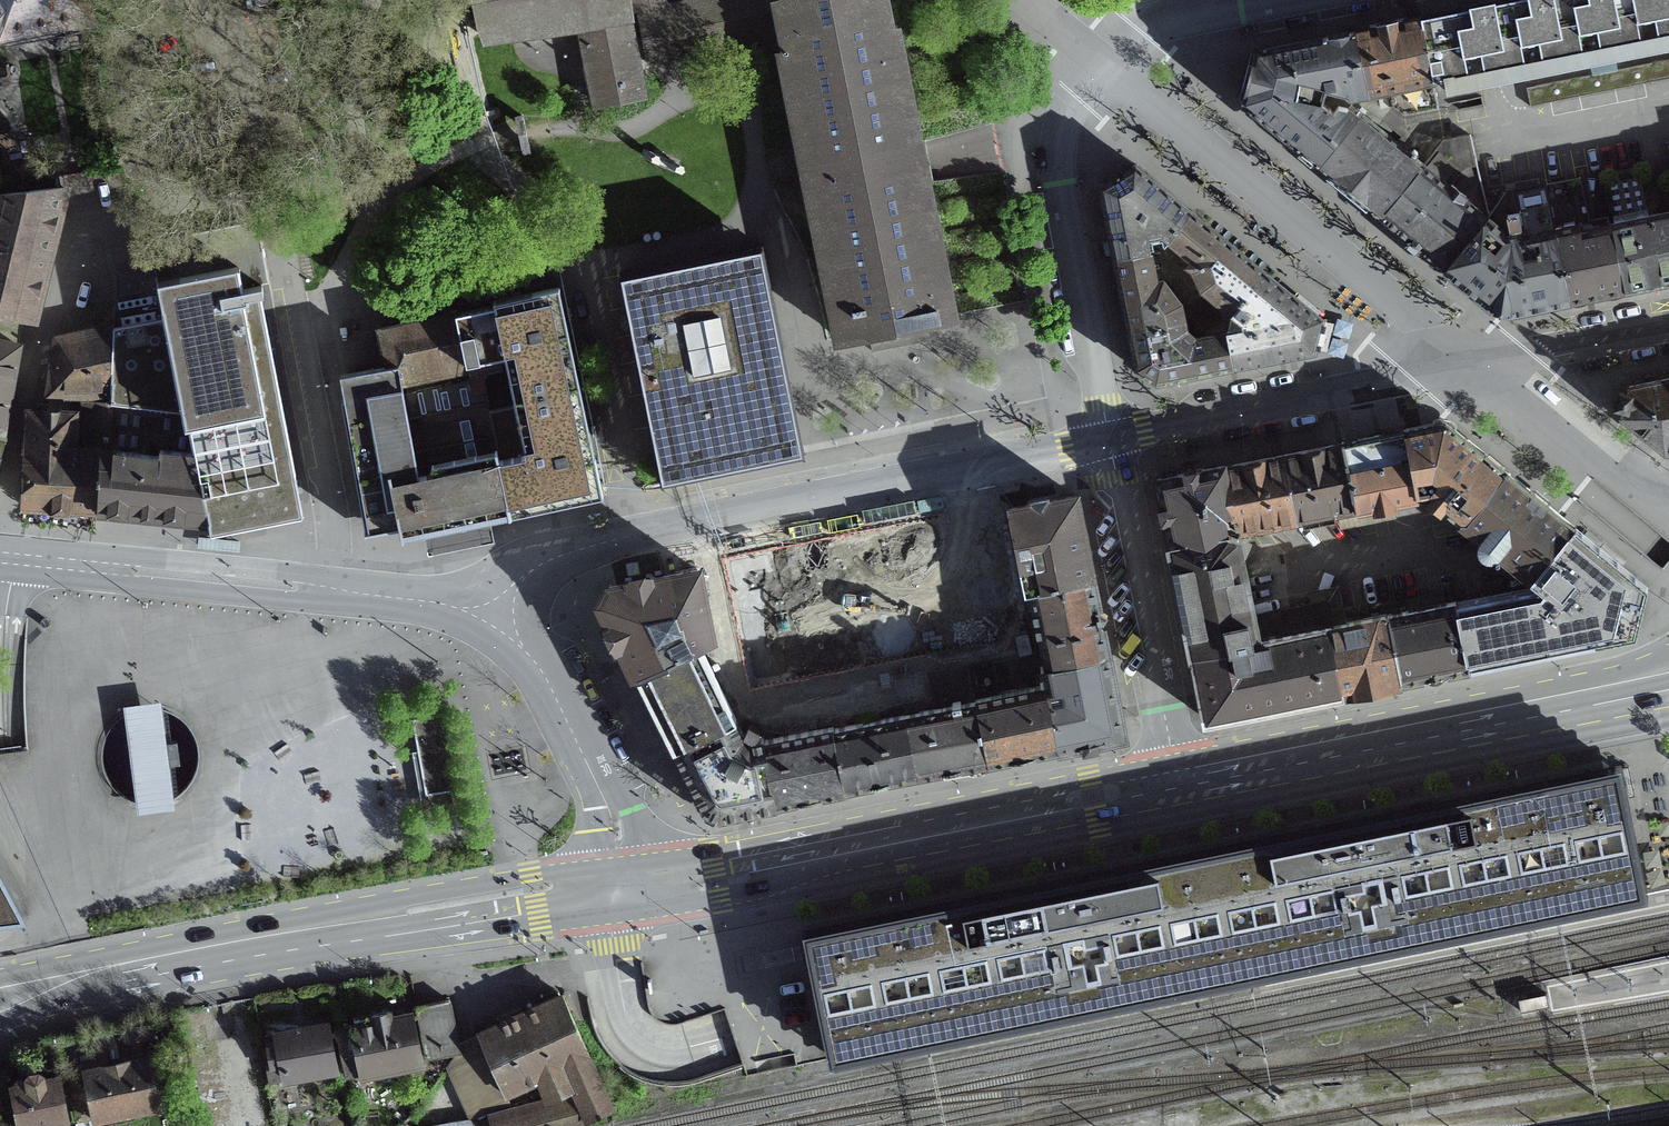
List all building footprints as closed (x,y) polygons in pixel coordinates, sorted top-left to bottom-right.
[(89,20),(85,0),(0,0),(0,38),(86,21),(89,20)] [(479,27),(484,40),(578,26),(578,28),(580,28),(596,107),(640,98),(624,18),(628,17),(624,0),(474,0),(479,27)] [(664,7),(662,0),(628,0),(641,66),(644,66),(784,38),(781,23),(777,0),(701,0),(664,7)] [(839,341),(895,330),(950,319),(893,32),(887,33),(881,0),(789,0),(777,4),(781,23),(787,53),(781,54),(839,341)] [(1604,62),(1668,49),(1668,0),(1520,0),(1492,6),(1434,17),(1418,20),(1430,81),(1432,81),(1442,79),(1445,93),(1507,81),(1604,62)] [(1388,90),(1430,81),(1418,20),(1371,30),(1353,34),(1365,94),(1366,94),(1388,90)] [(1321,104),(1323,98),(1324,92),(1347,98),(1365,94),(1353,34),(1335,37),(1251,54),(1246,75),(1239,103),(1316,166),(1359,114),(1357,113),(1354,117),(1346,110),(1337,108),(1332,113),(1321,104)] [(1430,81),(1388,90),(1391,108),(1403,117),(1437,110),(1432,81),(1430,81)] [(1325,173),(1381,219),(1413,246),(1445,273),(1488,220),(1487,219),(1424,166),(1359,114),(1316,166),(1325,173)] [(1424,166),(1487,219),(1488,217),(1469,137),(1442,142),(1424,166)] [(1111,252),(1113,259),(1148,252),(1146,239),(1161,236),(1167,241),(1190,213),(1134,166),(1098,188),(1111,252)] [(1512,229),(1501,231),(1517,244),(1579,232),(1578,226),(1589,224),(1579,179),(1543,186),(1513,191),(1518,216),(1510,218),(1512,229)] [(30,323),(47,255),(55,220),(63,189),(0,196),(0,318),(30,323)] [(1201,289),(1231,314),(1264,274),(1200,222),(1190,213),(1167,241),(1190,260),(1186,266),(1191,270),(1201,289)] [(1579,232),(1517,244),(1501,231),(1488,220),(1445,273),(1486,306),(1490,310),(1508,314),(1613,293),(1667,282),(1668,282),(1668,213),(1579,232)] [(112,330),(109,393),(109,405),(184,407),(193,454),(205,521),(208,532),(278,519),(301,514),(258,295),(262,295),(260,286),(239,290),(228,227),(148,243),(156,289),(115,297),(112,330)] [(623,272),(667,478),(801,450),(790,398),(757,244),(623,272)] [(1155,283),(1148,252),(1113,259),(1115,269),(1127,333),(1183,322),(1178,303),(1162,282),(1155,283)] [(1229,333),(1226,333),(1232,368),(1312,353),(1320,320),(1264,274),(1231,314),(1232,315),(1226,322),(1229,333)] [(505,369),(513,406),(487,412),(495,452),(509,514),(555,504),(601,495),(567,334),(557,289),(491,303),(492,307),(503,357),(505,369)] [(469,383),(468,376),(480,373),(481,372),(479,363),(503,357),(492,307),(468,312),(455,315),(417,323),(379,332),(387,365),(396,364),(400,380),(408,379),(412,395),(469,383)] [(1184,331),(1183,322),(1127,333),(1135,371),(1155,384),(1164,382),(1232,368),(1226,333),(1194,340),(1184,331)] [(99,459),(103,459),(104,438),(106,393),(109,393),(112,330),(96,333),(56,341),(48,396),(82,395),(80,437),(71,436),(72,415),(27,413),(26,434),(24,477),(23,507),(96,511),(99,459)] [(4,420),(8,400),(12,375),(17,347),(0,343),(0,440),(4,420)] [(363,536),(399,528),(388,474),(415,469),(399,385),(401,385),(400,380),(396,364),(387,365),(388,369),(372,372),(372,370),(370,370),(339,376),(344,401),(339,402),(343,426),(359,512),(363,534),(363,536)] [(1628,388),(1620,417),(1664,453),(1668,452),(1668,380),(1628,388)] [(419,468),(415,469),(388,474),(399,528),(420,524),(421,532),(509,514),(487,412),(483,393),(474,395),(472,382),(469,383),(412,395),(404,396),(419,468)] [(1571,527),(1538,500),(1495,464),(1452,429),(1435,425),(1404,431),(1410,460),(1417,498),(1427,496),(1428,497),(1427,499),(1428,504),(1436,511),(1441,511),(1442,509),(1479,539),(1477,543),(1476,547),(1477,551),(1480,556),(1485,559),(1490,559),(1495,558),(1498,555),(1528,579),(1562,538),(1571,527)] [(1392,503),(1417,498),(1410,460),(1404,431),(1378,437),(1341,444),(1341,445),(1347,472),(1354,510),(1368,508),(1371,510),(1390,506),(1392,503)] [(1212,470),(1221,516),(1229,514),(1230,517),(1231,517),(1237,516),(1240,533),(1295,522),(1354,510),(1347,472),(1341,445),(1329,448),(1282,457),(1234,467),(1222,469),(1221,468),(1212,470)] [(107,449),(103,449),(103,459),(99,459),(96,511),(123,514),(132,515),(186,520),(200,522),(203,522),(205,521),(193,454),(191,454),(191,453),(159,449),(158,456),(107,449)] [(1221,516),(1212,470),(1184,476),(1156,481),(1163,514),(1168,538),(1169,546),(1225,536),(1225,535),(1221,516)] [(1028,587),(1091,575),(1075,496),(1041,502),(1012,508),(1024,567),(1028,587)] [(1012,508),(731,564),(744,631),(777,624),(784,659),(862,644),(856,609),(914,597),(913,589),(1024,567),(1012,508)] [(1535,587),(1453,603),(1455,618),(1465,666),(1466,670),(1633,636),(1640,612),(1646,588),(1591,543),(1571,527),(1562,538),(1528,579),(1536,585),(1535,587)] [(1341,694),(1327,627),(1257,641),(1252,618),(1235,534),(1169,546),(1174,570),(1191,656),(1204,721),(1330,696),(1341,694)] [(197,546),(236,550),(237,542),(198,538),(197,546)] [(710,642),(696,572),(608,589),(601,604),(620,642),(636,675),(637,677),(699,648),(710,642)] [(1039,669),(1043,688),(992,698),(938,709),(904,716),(903,716),(915,777),(952,770),(986,763),(986,764),(1042,753),(1056,750),(1089,743),(1122,737),(1106,656),(1098,617),(1091,575),(1028,587),(1042,655),(1043,654),(1045,666),(1038,668),(1039,669)] [(1327,627),(1331,627),(1326,602),(1252,618),(1257,641),(1327,627)] [(1453,603),(1387,616),(1401,682),(1466,670),(1465,666),(1455,618),(1453,603)] [(1387,616),(1331,627),(1327,627),(1341,694),(1401,682),(1387,616)] [(734,720),(699,648),(637,677),(671,748),(673,751),(734,720)] [(938,709),(992,698),(984,664),(931,675),(938,709)] [(174,812),(161,704),(124,708),(137,816),(174,812)] [(413,727),(417,752),(417,753),(424,797),(450,792),(450,791),(456,790),(451,765),(445,766),(439,730),(445,728),(442,716),(424,719),(425,725),(418,726),(413,727)] [(844,791),(915,777),(903,716),(832,731),(844,791)] [(742,736),(734,720),(673,751),(703,810),(718,817),(773,807),(760,740),(750,742),(757,730),(748,725),(742,736)] [(762,739),(760,740),(773,807),(844,792),(844,791),(832,731),(832,729),(762,742),(762,739)] [(167,768),(178,766),(175,744),(164,745),(167,768)] [(1619,775),(1516,796),(1313,838),(1110,880),(908,920),(811,940),(836,1061),(1256,975),(1645,897),(1635,851),(1627,815),(1619,775)] [(25,919),(0,873),(0,922),(25,919)] [(1544,993),(1519,998),(1521,1010),(1546,1006),(1544,993)] [(548,1102),(572,1091),(598,1079),(561,997),(478,1035),(505,1095),(538,1081),(548,1102)] [(425,1060),(458,1053),(447,1001),(433,1004),(414,1008),(425,1060)] [(417,1063),(408,1018),(390,1021),(390,1017),(389,1013),(370,1017),(372,1025),(354,1028),(354,1030),(337,1033),(345,1076),(363,1073),(363,1074),(417,1063)] [(335,1072),(325,1025),(302,1030),(263,1038),(269,1066),(264,1067),(268,1085),(335,1072)] [(56,1079),(42,1081),(41,1077),(36,1074),(32,1075),(28,1076),(26,1079),(22,1058),(0,1062),(0,1071),(11,1125),(46,1125),(64,1123),(56,1079)] [(156,1106),(147,1062),(125,1066),(68,1077),(77,1122),(156,1106)] [(598,1079),(572,1091),(576,1101),(493,1121),(493,1120),(474,1123),(473,1120),(437,1125),(573,1125),(579,1124),(611,1110),(598,1079)]
